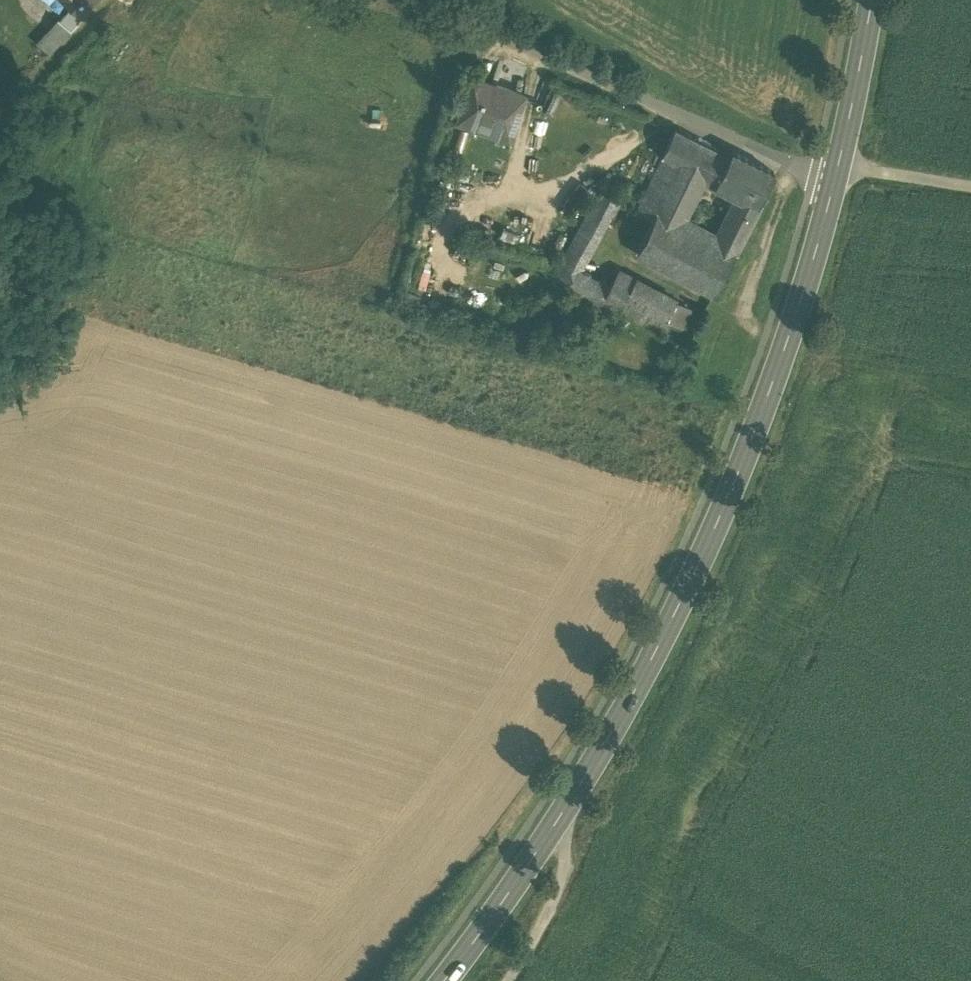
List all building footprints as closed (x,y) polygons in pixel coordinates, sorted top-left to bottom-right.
[(72,34),(82,21),(60,0),(37,0),(72,34)] [(66,6),(82,21),(101,0),(72,0),(66,6)] [(525,97),(475,79),(459,123),(509,140),(525,97)] [(716,149),(675,129),(664,152),(665,156),(682,164),(704,174),(705,173),(716,149)] [(776,172),(735,151),(732,157),(716,149),(705,173),(743,193),(761,203),(776,172)] [(665,156),(638,211),(655,219),(682,164),(665,156)] [(655,219),(641,248),(641,250),(641,253),(643,255),(663,265),(684,224),(678,221),(687,209),(688,209),(704,174),(682,164),(655,219)] [(619,200),(602,191),(590,213),(607,222),(619,200)] [(743,193),(726,227),(744,237),(761,203),(743,193)] [(607,222),(590,213),(582,228),(599,237),(607,222)] [(719,242),(684,224),(663,265),(716,293),(737,252),(719,242)] [(744,237),(726,227),(719,242),(737,252),(744,237)] [(582,228),(554,282),(570,291),(580,272),(599,237),(582,228)] [(612,288),(580,272),(570,291),(602,307),(612,288)] [(612,288),(602,307),(619,317),(623,309),(629,298),(628,297),(637,281),(620,272),(612,288)] [(664,292),(638,278),(637,281),(628,297),(629,298),(655,311),(664,292)] [(679,300),(664,292),(655,311),(669,319),(677,303),(679,300)] [(655,311),(629,298),(623,309),(665,331),(671,320),(669,319),(655,311)] [(691,310),(677,303),(669,319),(671,320),(683,326),(691,310)]
